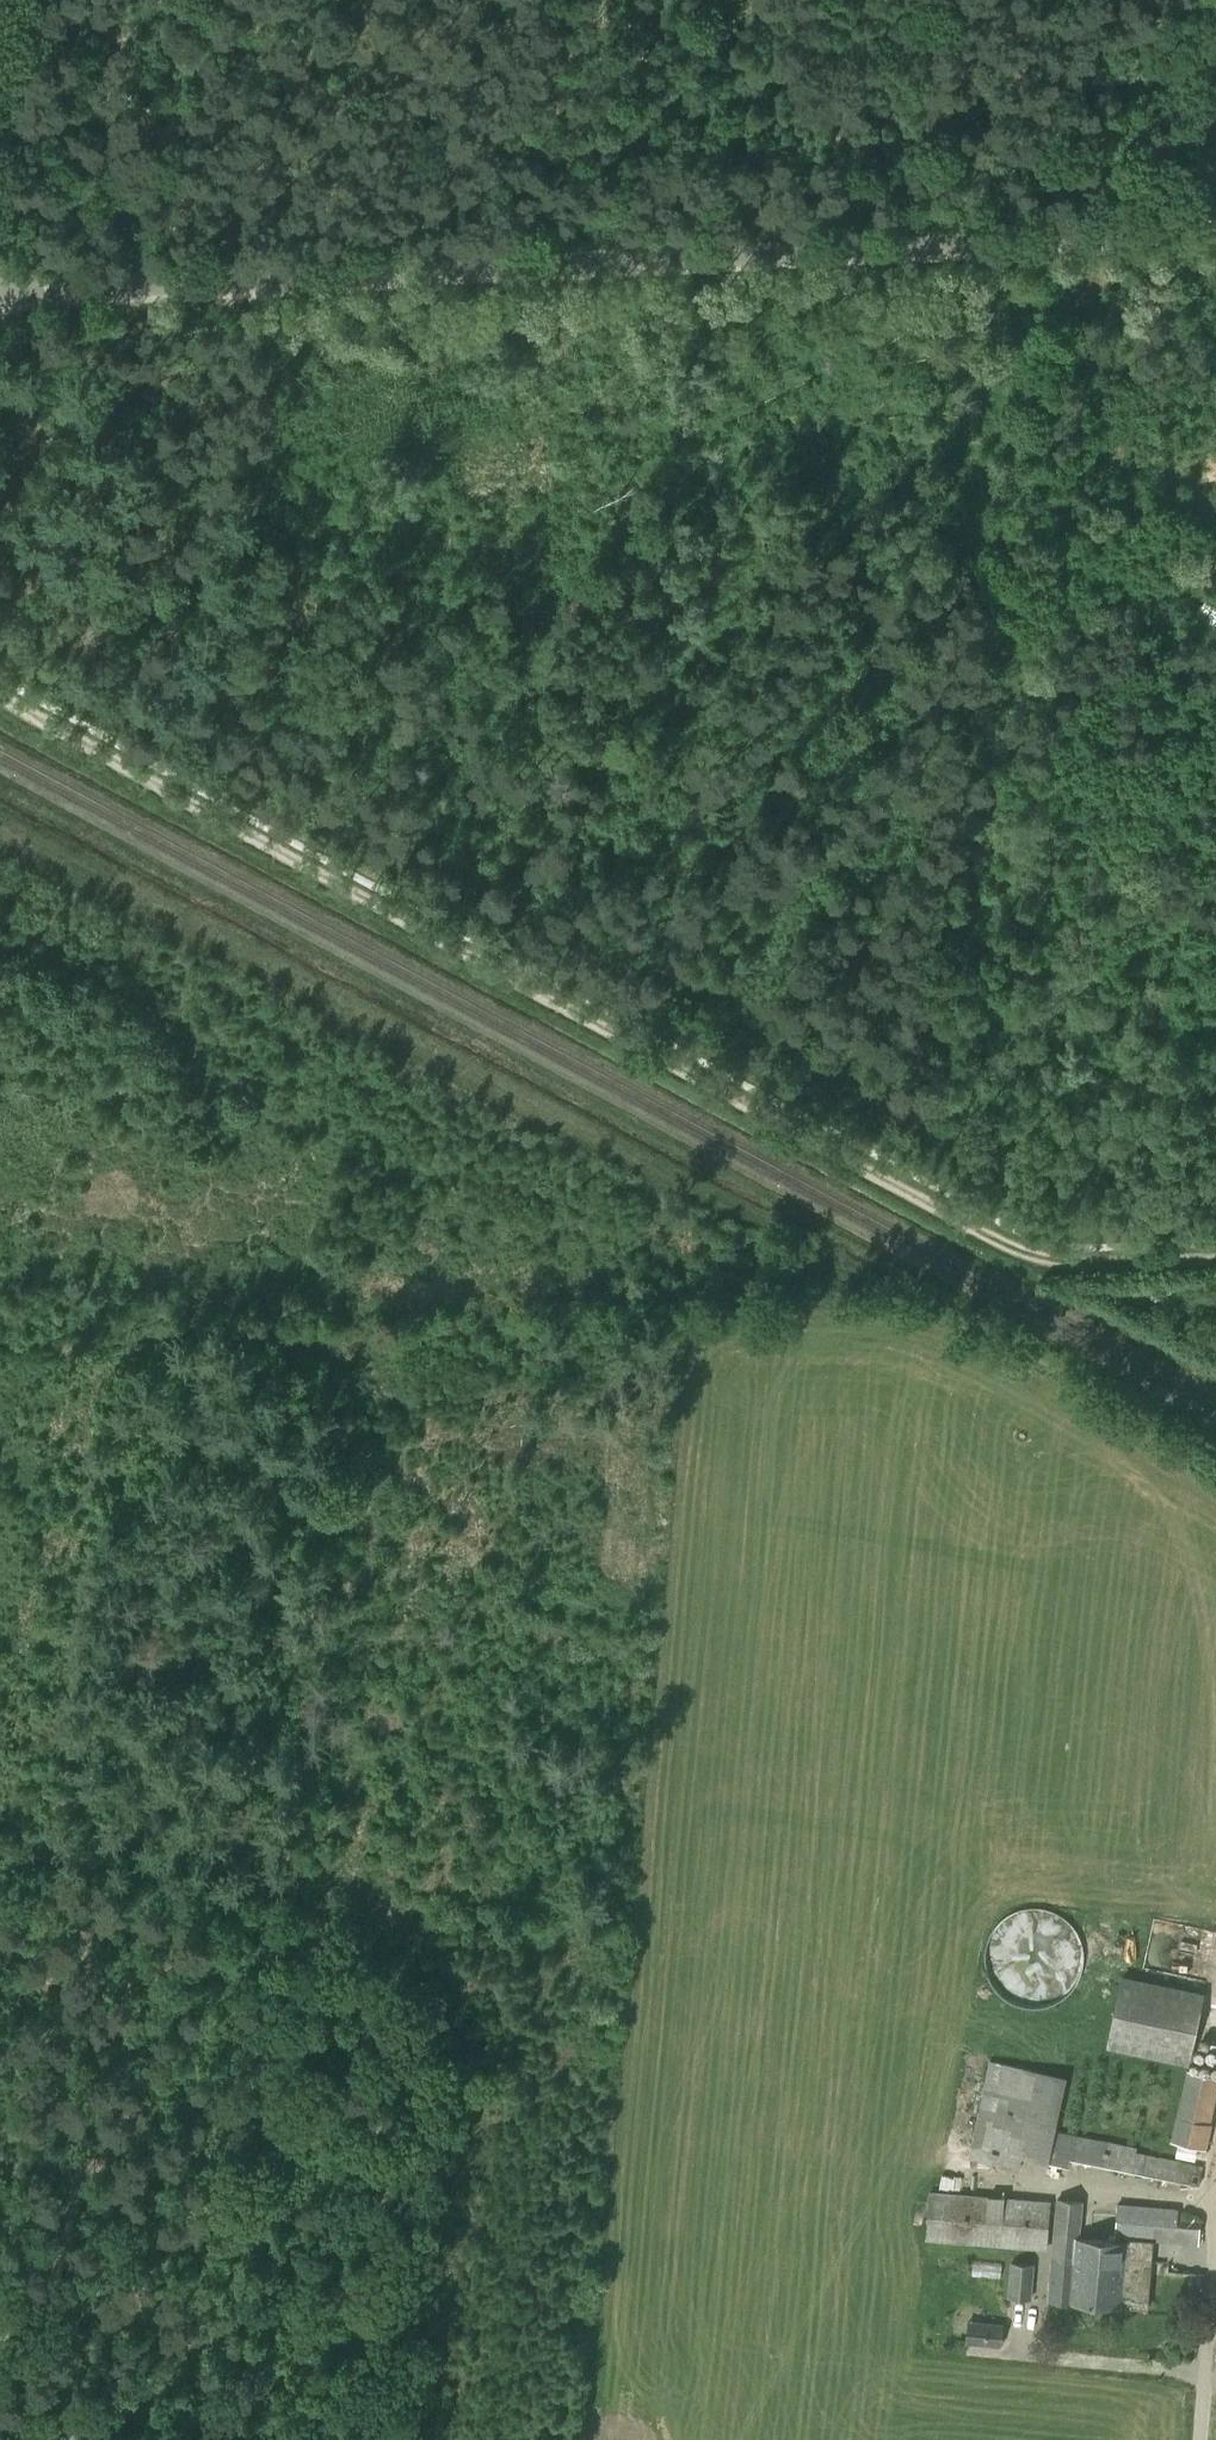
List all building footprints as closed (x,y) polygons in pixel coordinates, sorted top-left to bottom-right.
[(1190,2064),(1205,1991),(1122,1974),(1106,2046),(1190,2064)] [(969,2158),(1020,2170),(1041,2071),(990,2060),(969,2158)] [(1209,2145),(1215,2097),(1215,2074),(1182,2069),(1172,2139),(1209,2145)] [(1203,2165),(1201,2164),(1145,2154),(1146,2147),(1111,2141),(1074,2134),(1056,2130),(1051,2154),(1071,2158),(1199,2184),(1203,2165)] [(1048,2249),(1052,2200),(930,2190),(926,2239),(1048,2249)] [(1126,2241),(1081,2236),(1084,2201),(1057,2199),(1048,2300),(1122,2307),(1122,2306),(1147,2308),(1154,2241),(1199,2245),(1202,2220),(1178,2217),(1179,2207),(1118,2202),(1114,2237),(1127,2238),(1126,2241)] [(1032,2298),(1035,2263),(1011,2261),(1008,2296),(1032,2298)]
